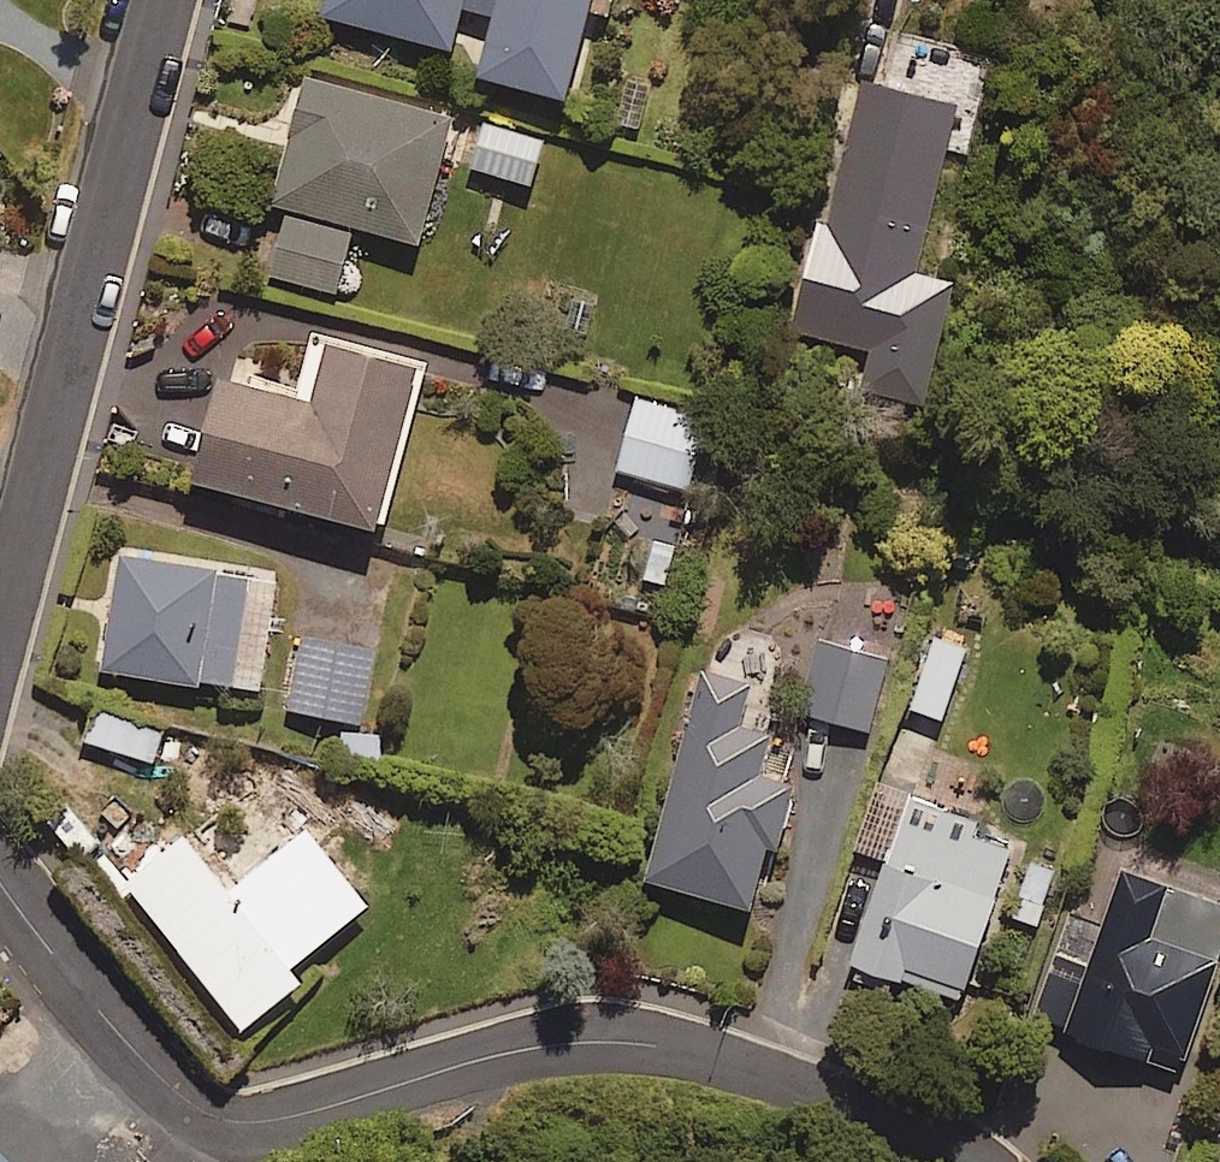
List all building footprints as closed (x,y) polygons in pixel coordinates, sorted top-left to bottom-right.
[(607,16),(611,0),(327,0),(324,13),(450,47),(461,6),(490,13),(474,70),(563,94),(586,10),(607,16)] [(642,131),(652,80),(620,74),(610,124),(642,131)] [(451,115),(306,76),(272,202),(286,205),(267,272),(334,290),(352,223),(417,241),(451,115)] [(956,105),(862,82),(823,239),(917,262),(956,105)] [(542,139),(483,122),(471,166),(530,183),(542,139)] [(869,266),(852,337),(881,344),(872,382),(917,392),(943,283),(869,266)] [(418,364),(325,339),(309,396),(218,372),(190,476),(375,525),(418,364)] [(706,417),(638,398),(617,467),(685,487),(706,417)] [(276,579),(120,553),(101,665),(257,691),(276,579)] [(645,563),(604,561),(602,605),(643,607),(645,563)] [(374,647),(301,634),(287,709),(360,722),(374,647)] [(964,646),(933,636),(912,709),(943,718),(964,646)] [(887,658),(819,641),(801,713),(870,729),(887,658)] [(748,685),(699,673),(645,879),(751,906),(767,843),(777,846),(793,783),(758,774),(769,732),(738,724),(748,685)] [(163,728),(98,710),(89,742),(154,761),(163,728)] [(380,731),(339,729),(337,765),(378,767),(380,731)] [(338,810),(309,784),(271,828),(303,856),(265,900),(334,960),(415,867),(379,836),(391,823),(355,791),(338,810)] [(958,998),(1010,851),(979,840),(983,828),(908,802),(852,961),(958,998)] [(1053,869),(1027,862),(1012,916),(1037,923),(1053,869)] [(1123,869),(1103,925),(1069,913),(1033,1018),(1179,1070),(1219,953),(1219,888),(1215,902),(1123,869)] [(235,902),(178,949),(242,1027),(299,979),(235,902)] [(0,1152),(0,1161),(8,1161),(0,1152)]
